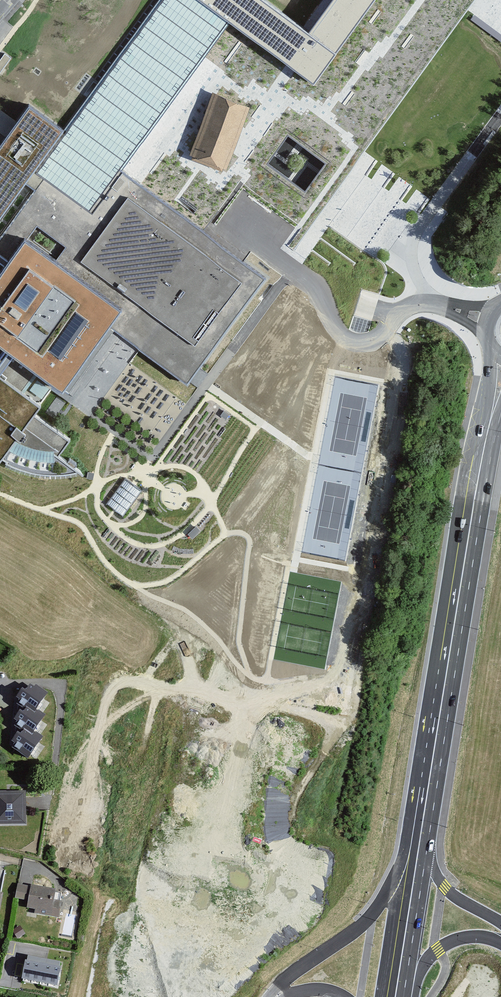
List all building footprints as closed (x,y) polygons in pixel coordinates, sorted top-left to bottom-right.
[(91,209),(123,165),(130,156),(229,19),(204,0),(164,0),(79,118),(70,132),(40,171),(91,209)] [(331,48),(305,29),(265,0),(204,0),(229,19),(293,66),(309,77),(331,48)] [(305,29),(331,48),(367,0),(327,0),(305,29)] [(223,171),(247,104),(216,93),(193,160),(223,171)] [(0,146),(0,226),(40,171),(70,132),(31,104),(0,146)] [(40,171),(0,226),(0,339),(60,382),(67,387),(112,328),(192,387),(274,277),(123,165),(91,209),(40,171)] [(45,403),(60,382),(0,339),(0,371),(45,403)] [(5,465),(47,404),(45,403),(0,371),(0,462),(5,465)] [(144,376),(139,385),(125,377),(112,401),(145,420),(156,400),(159,401),(166,389),(144,376)] [(122,516),(141,492),(126,481),(107,504),(122,516)] [(25,691),(22,689),(17,698),(21,701),(19,703),(26,708),(35,713),(37,710),(48,694),(35,685),(34,687),(30,684),(25,691)] [(45,716),(37,710),(35,713),(26,708),(23,713),(20,711),(14,720),(17,722),(15,725),(23,730),(31,736),(33,733),(45,716)] [(42,738),(33,733),(31,736),(23,730),(19,736),(17,734),(11,743),(14,745),(12,748),(28,758),(42,738)] [(0,792),(0,825),(27,825),(27,792),(0,792)] [(27,901),(30,886),(17,884),(14,898),(27,901)] [(57,891),(30,886),(27,901),(25,910),(34,911),(33,914),(58,919),(60,905),(55,904),(57,891)] [(61,967),(25,961),(21,980),(57,987),(61,967)]
